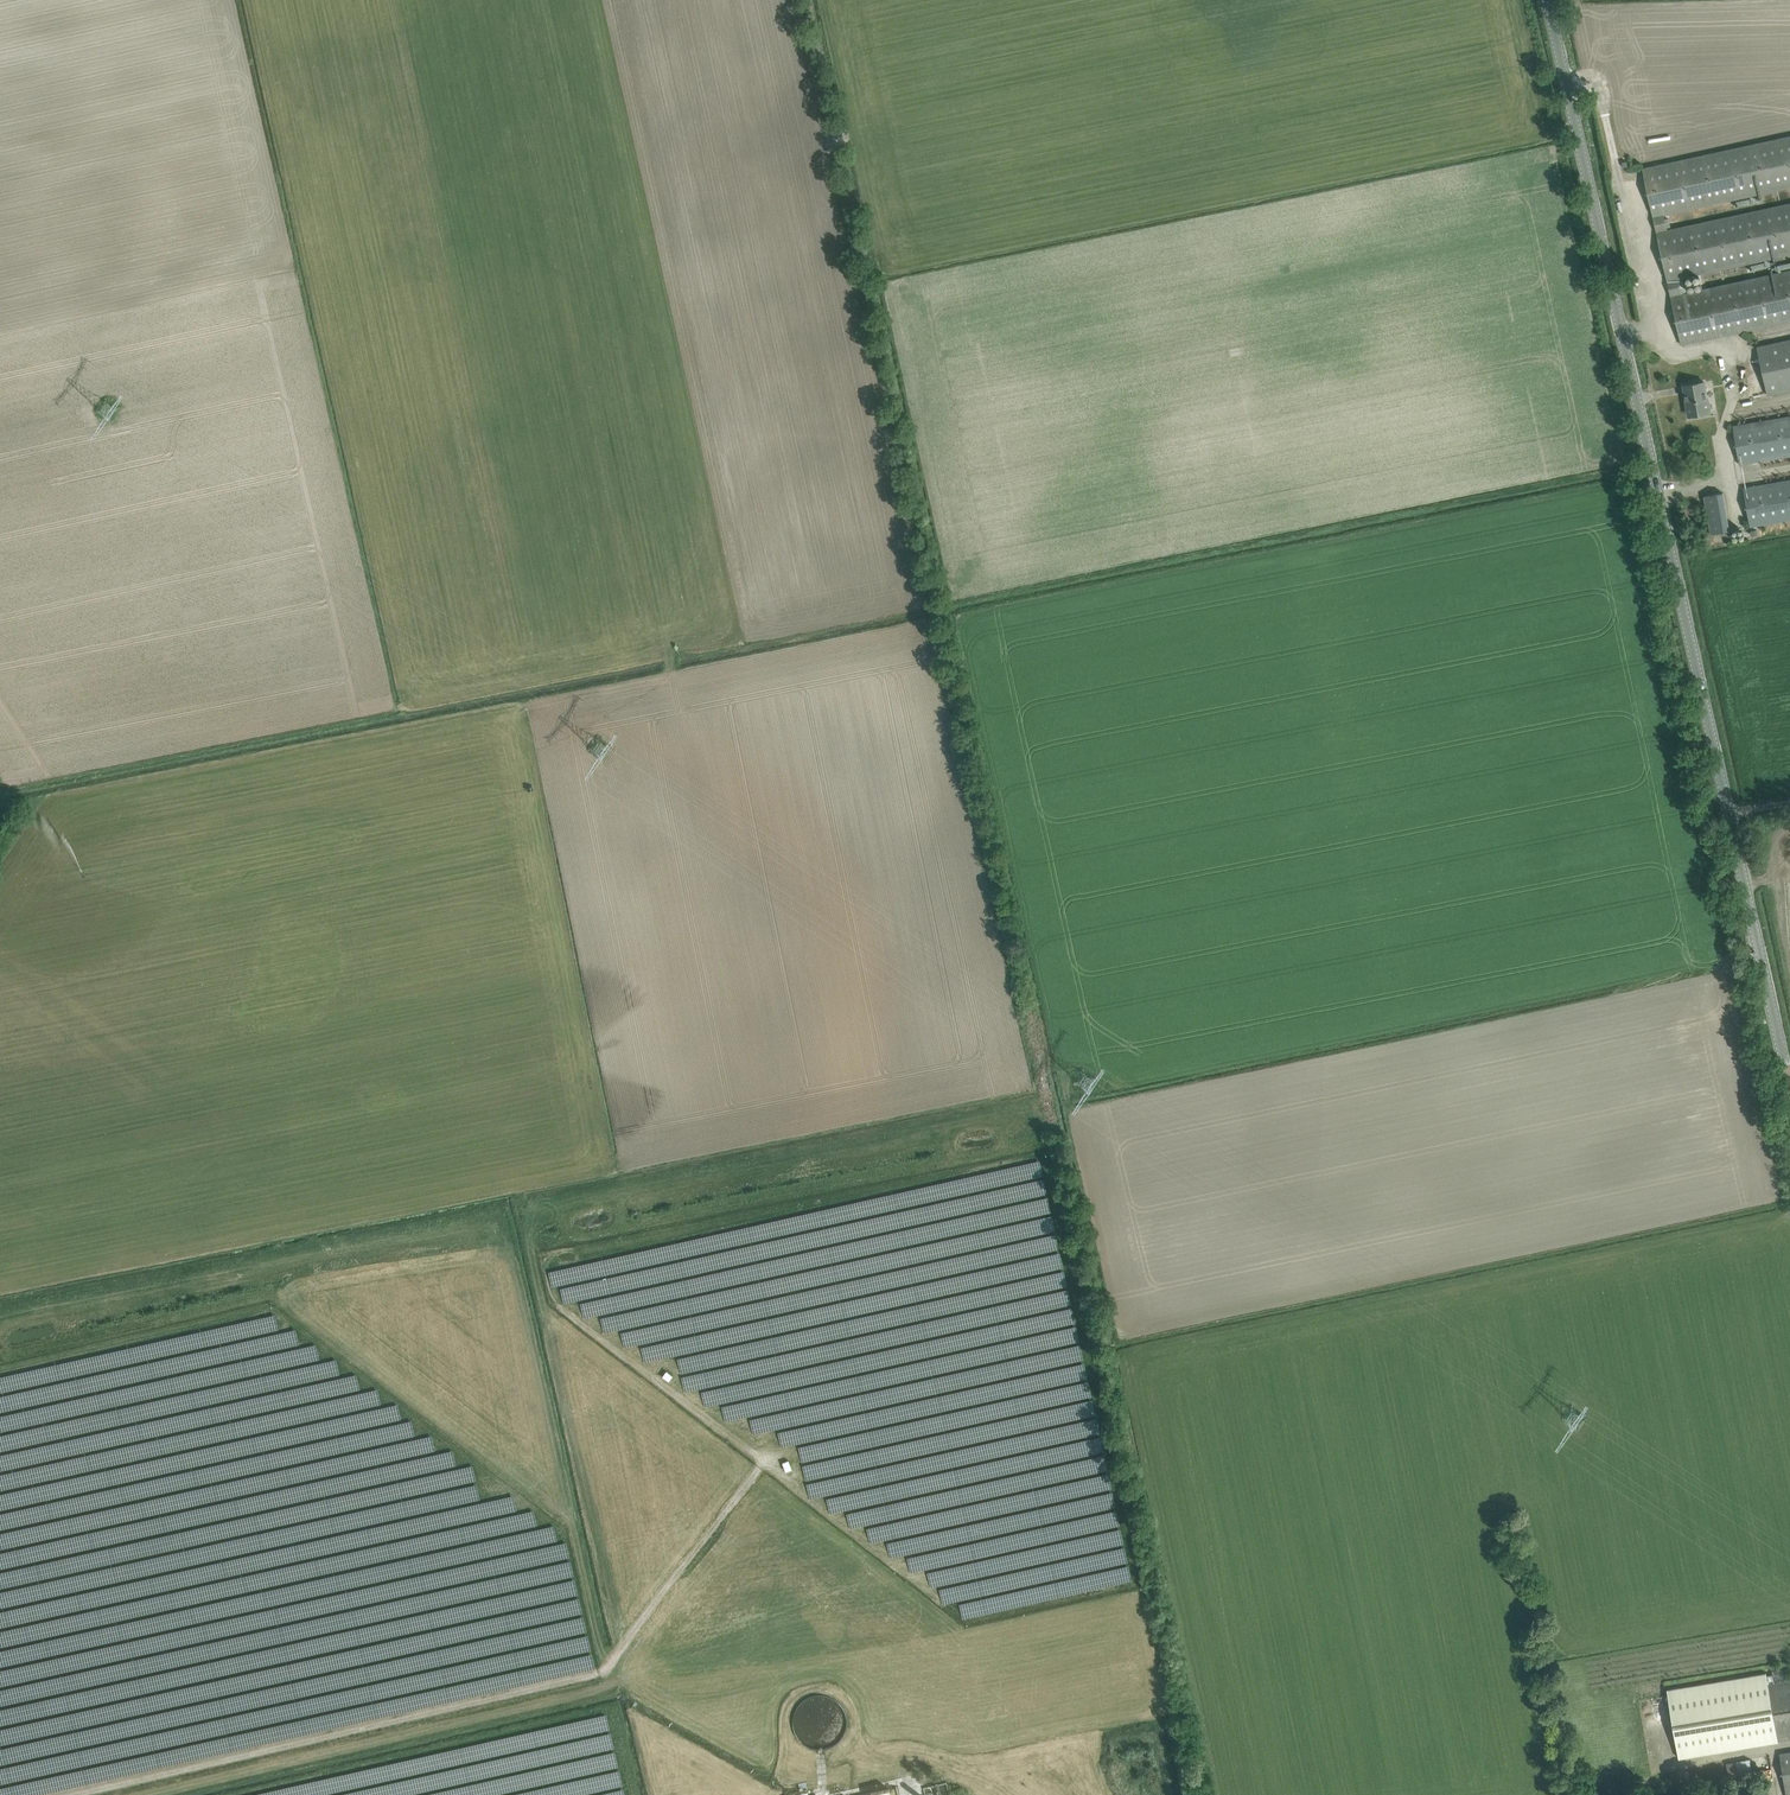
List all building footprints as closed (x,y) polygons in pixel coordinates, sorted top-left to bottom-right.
[(1643,168),(1681,344),(1693,342),(1789,321),(1789,270),(1681,294),(1678,278),(1789,254),(1789,203),(1667,230),(1664,215),(1789,187),(1789,136),(1643,168)] [(1789,391),(1789,339),(1757,346),(1767,396),(1789,391)] [(1707,400),(1704,381),(1683,385),(1685,394),(1686,394),(1690,415),(1709,412),(1707,400)] [(1779,418),(1733,426),(1740,464),(1789,455),(1789,416),(1779,418)] [(1755,485),(1744,488),(1750,526),(1789,519),(1789,479),(1755,485)] [(1711,533),(1729,530),(1723,493),(1704,496),(1711,533)] [(666,1371),(662,1376),(668,1381),(672,1376),(666,1371)] [(788,1460),(782,1463),(786,1471),(791,1469),(788,1460)] [(1768,1684),(1766,1672),(1667,1689),(1679,1758),(1778,1741),(1778,1739),(1789,1737),(1789,1680),(1768,1684)] [(839,1729),(844,1731),(852,1706),(813,1693),(809,1703),(803,1701),(791,1736),(832,1750),(839,1729)] [(1780,1751),(1788,1794),(1789,1794),(1789,1750),(1780,1751)] [(1750,1759),(1736,1762),(1740,1783),(1754,1780),(1750,1759)] [(1735,1762),(1728,1763),(1731,1783),(1739,1782),(1735,1762)]
